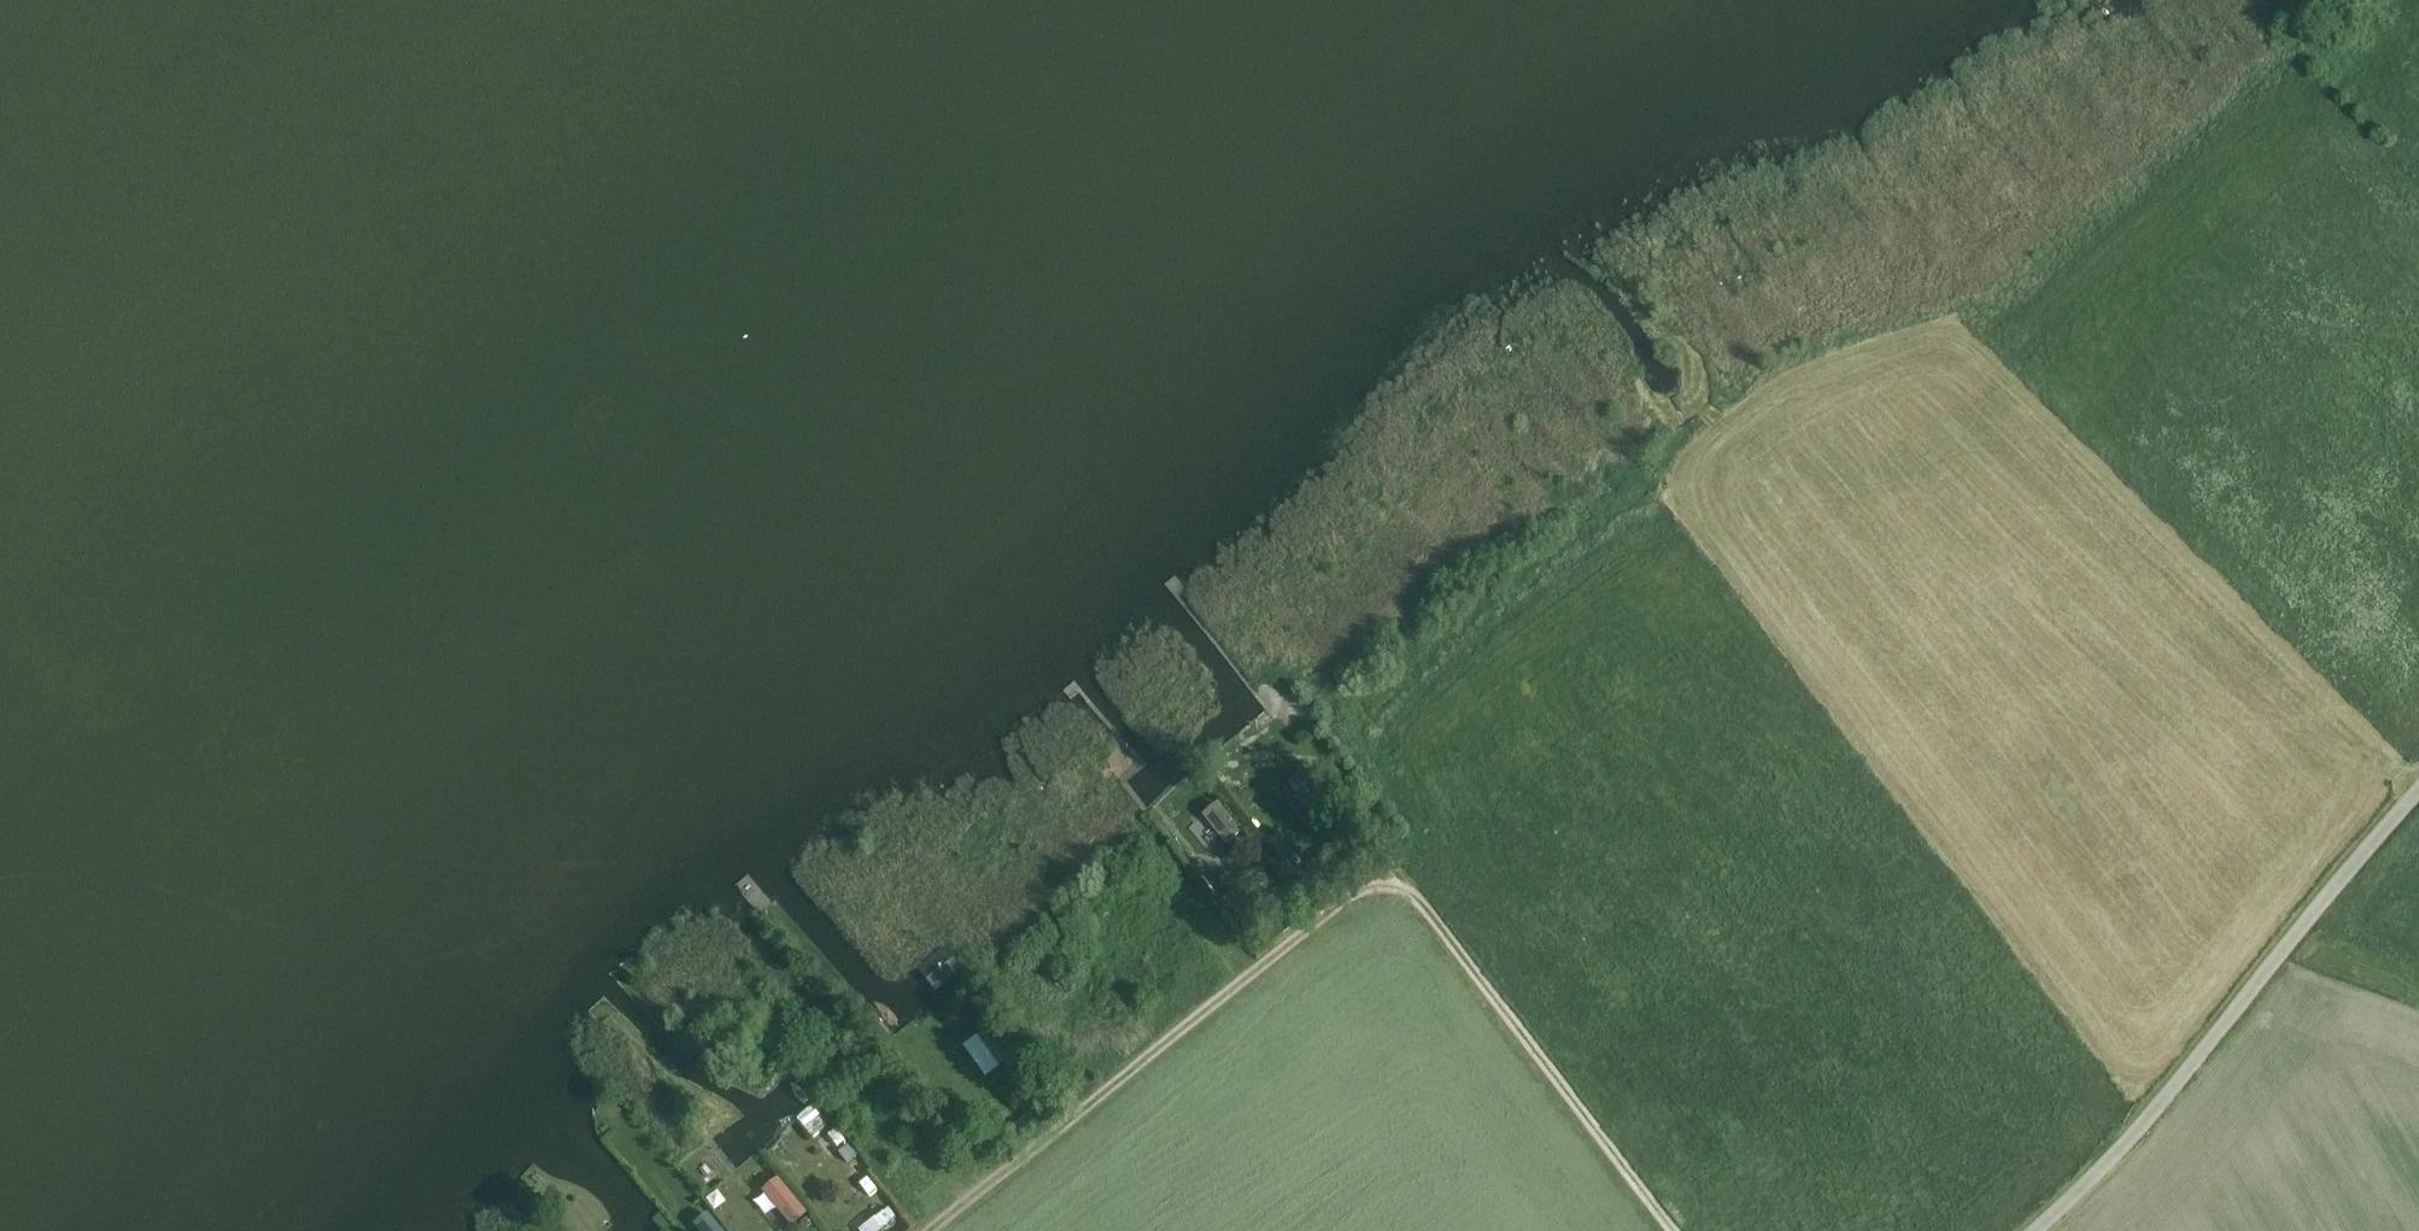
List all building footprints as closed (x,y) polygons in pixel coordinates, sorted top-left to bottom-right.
[(1241,925),(1249,937),(1257,931),(1249,920),(1241,925)] [(843,1139),(855,1133),(847,1117),(835,1123),(843,1139)] [(899,1198),(866,1219),(873,1230),(906,1209),(899,1198)] [(712,1221),(718,1230),(735,1230),(725,1214),(712,1221)]
